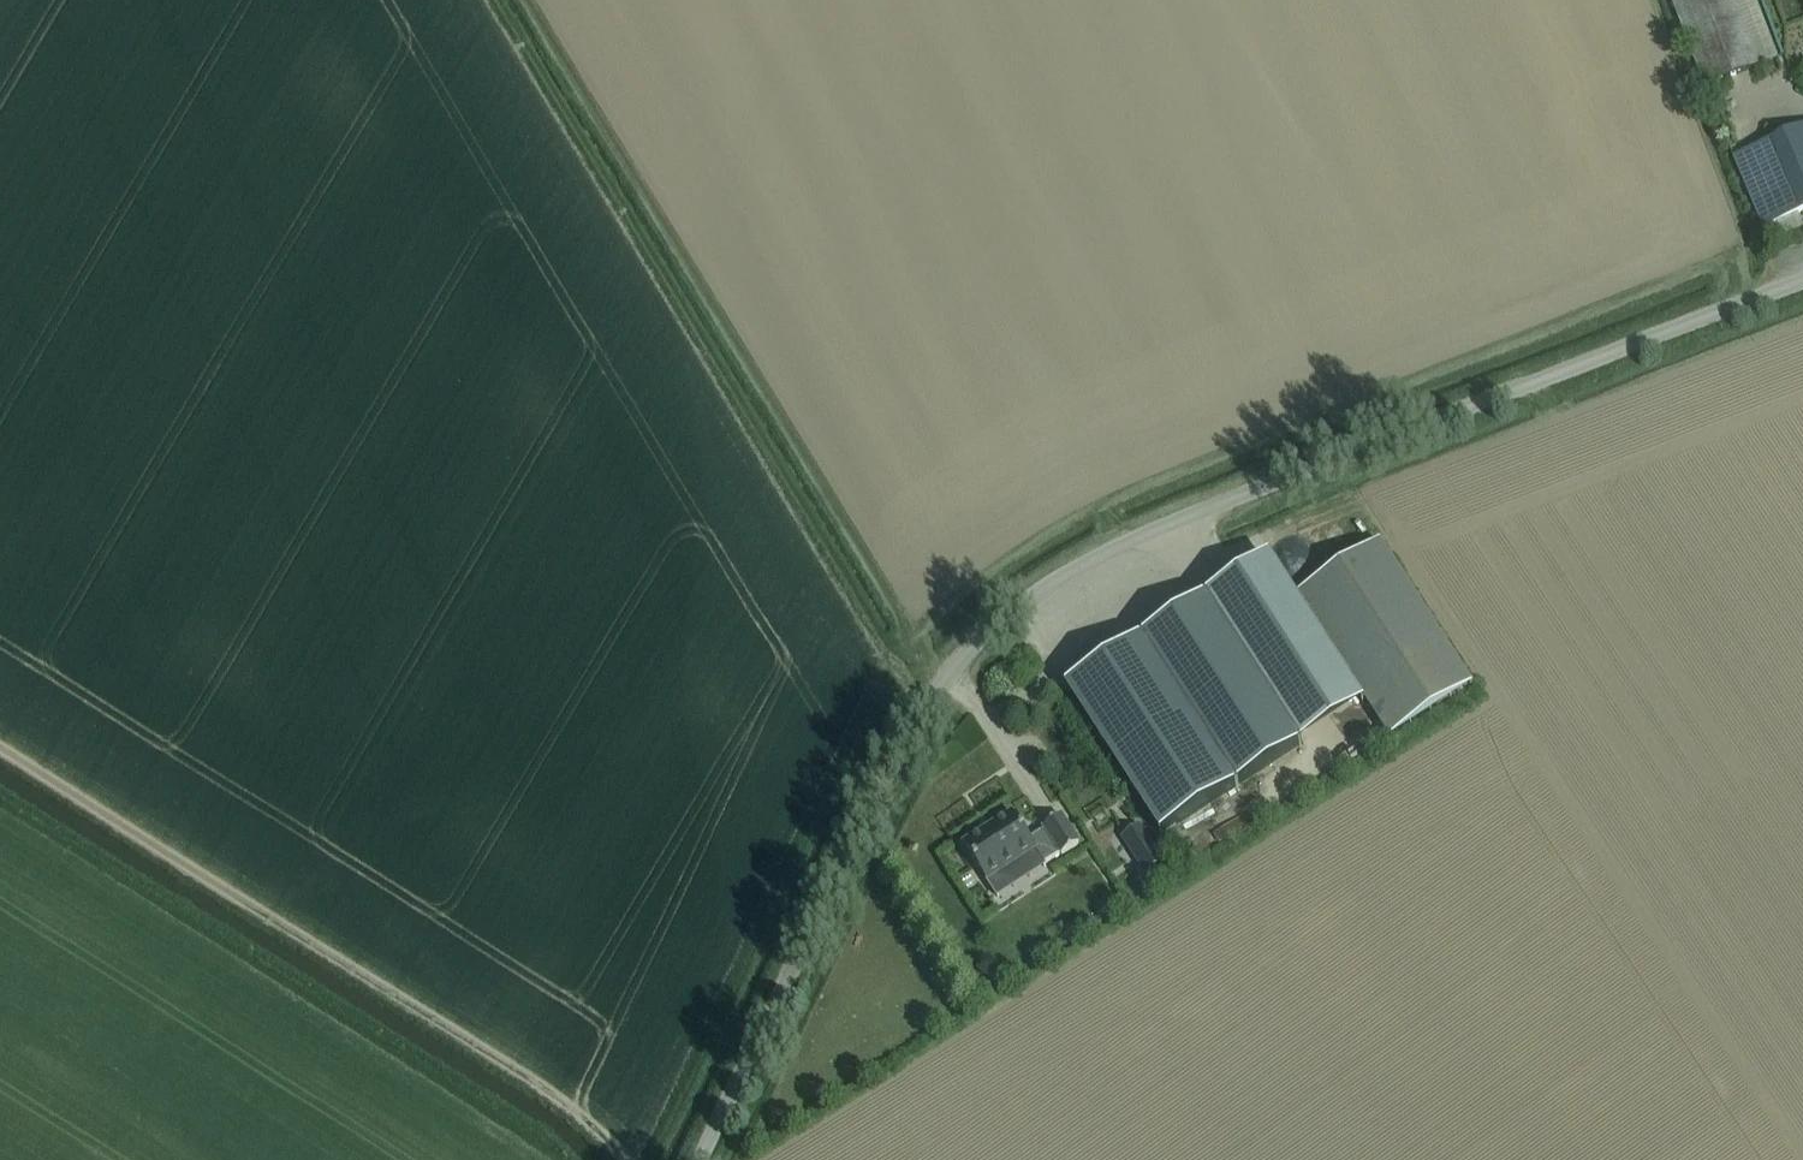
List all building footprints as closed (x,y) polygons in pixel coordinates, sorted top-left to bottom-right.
[(1704,86),(1760,64),(1735,0),(1671,0),(1704,86)] [(1733,157),(1763,228),(1802,212),(1802,128),(1733,157)] [(1802,269),(1802,251),(1793,255),(1799,271),(1802,269)] [(1380,542),(1298,595),(1391,738),(1473,685),(1380,542)] [(1209,601),(1302,744),(1364,704),(1269,556),(1207,597),(1209,601)] [(1209,601),(1069,691),(1162,835),(1302,744),(1209,601)] [(1079,844),(1062,817),(1043,829),(1045,831),(1030,840),(1012,813),(963,845),(986,881),(1035,849),(1045,864),(1059,854),(1061,856),(1079,844)] [(1141,826),(1122,838),(1143,872),(1162,860),(1141,826)]
